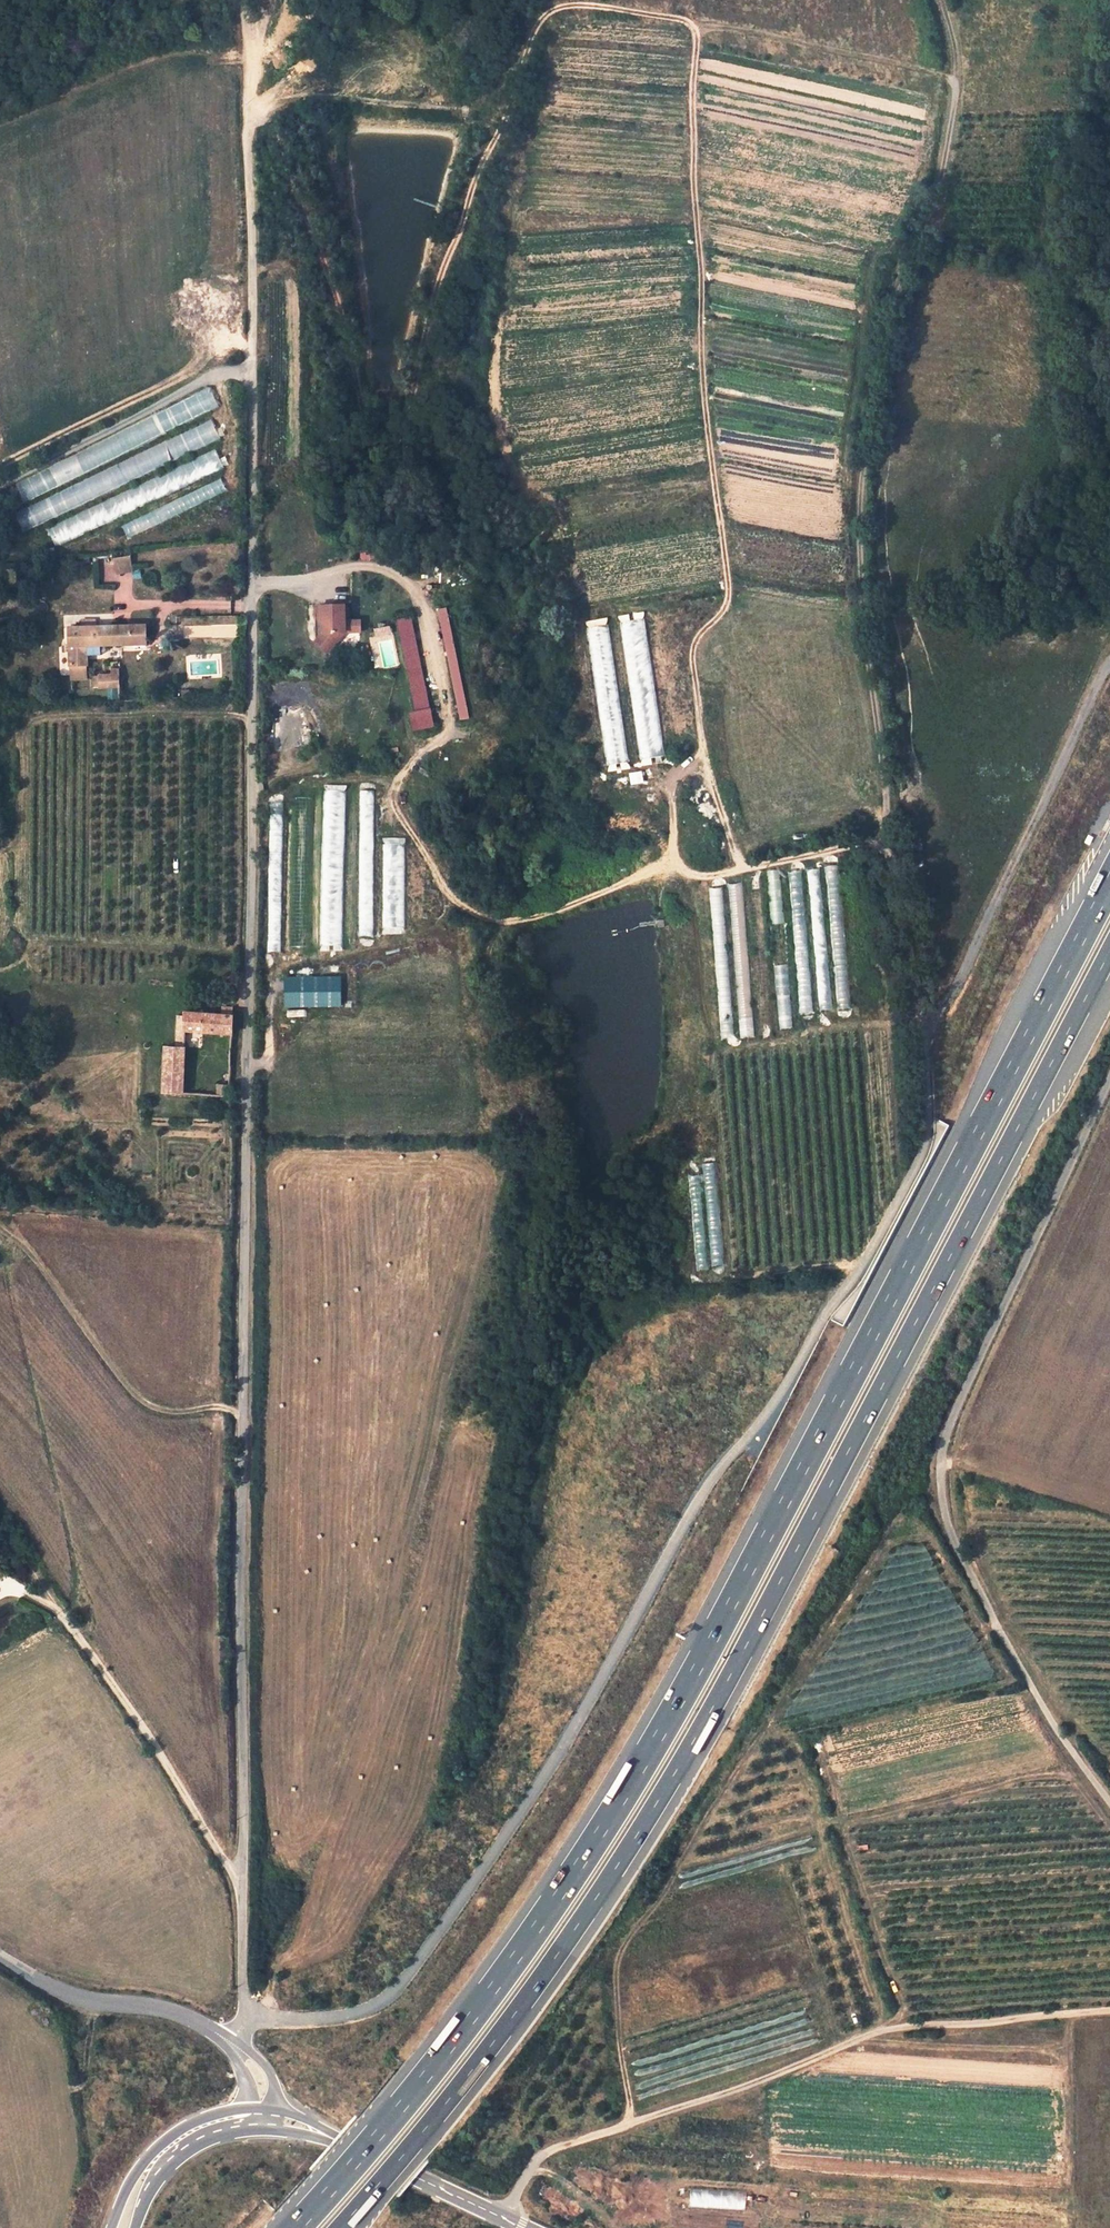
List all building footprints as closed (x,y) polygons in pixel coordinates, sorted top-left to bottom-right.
[(164,409),(172,426),(218,406),(210,388),(164,409)] [(222,482),(121,522),(126,534),(227,493),(222,482)] [(15,512),(22,529),(81,504),(74,487),(15,512)] [(88,508),(46,529),(54,547),(97,526),(88,508)] [(343,606),(317,607),(317,612),(317,619),(321,619),(321,632),(314,639),(326,651),(344,631),(343,606)] [(446,607),(437,609),(460,719),(469,718),(446,607)] [(317,619),(317,612),(313,612),(314,639),(321,632),(321,619),(317,619)] [(361,631),(360,617),(345,618),(346,632),(361,631)] [(412,617),(397,620),(417,712),(432,709),(412,617)] [(586,619),(603,764),(627,761),(610,617),(586,619)] [(375,635),(390,631),(388,624),(373,628),(375,635)] [(147,627),(70,629),(71,672),(85,672),(85,667),(89,666),(89,647),(148,645),(147,627)] [(110,678),(91,678),(92,690),(119,690),(119,673),(110,673),(110,678)] [(417,712),(412,713),(416,730),(436,726),(432,709),(417,712)] [(360,936),(374,936),(373,790),(359,790),(360,936)] [(327,794),(326,942),(341,942),(342,794),(327,794)] [(283,910),(283,803),(268,803),(268,951),(281,951),(281,910),(283,910)] [(780,1028),(793,1027),(779,869),(767,870),(770,904),(774,904),(774,909),(770,909),(780,1028)] [(749,879),(761,1035),(772,1034),(761,878),(749,879)] [(730,882),(740,1036),(753,1035),(742,881),(730,882)] [(724,886),(710,887),(719,1037),(733,1037),(724,886)] [(664,921),(654,923),(655,931),(666,929),(664,921)] [(340,974),(283,975),(284,1007),(341,1006),(340,974)] [(811,996),(800,996),(800,1011),(811,1011),(811,996)] [(220,1015),(186,1013),(186,1032),(232,1034),(232,1016),(228,1016),(228,1005),(220,1005),(220,1015)] [(186,1047),(166,1046),(164,1092),(184,1093),(186,1047)] [(220,1083),(220,1096),(230,1097),(230,1084),(220,1083)] [(704,1189),(715,1189),(715,1163),(703,1163),(704,1189)] [(690,2190),(690,2208),(745,2208),(745,2191),(690,2190)]
